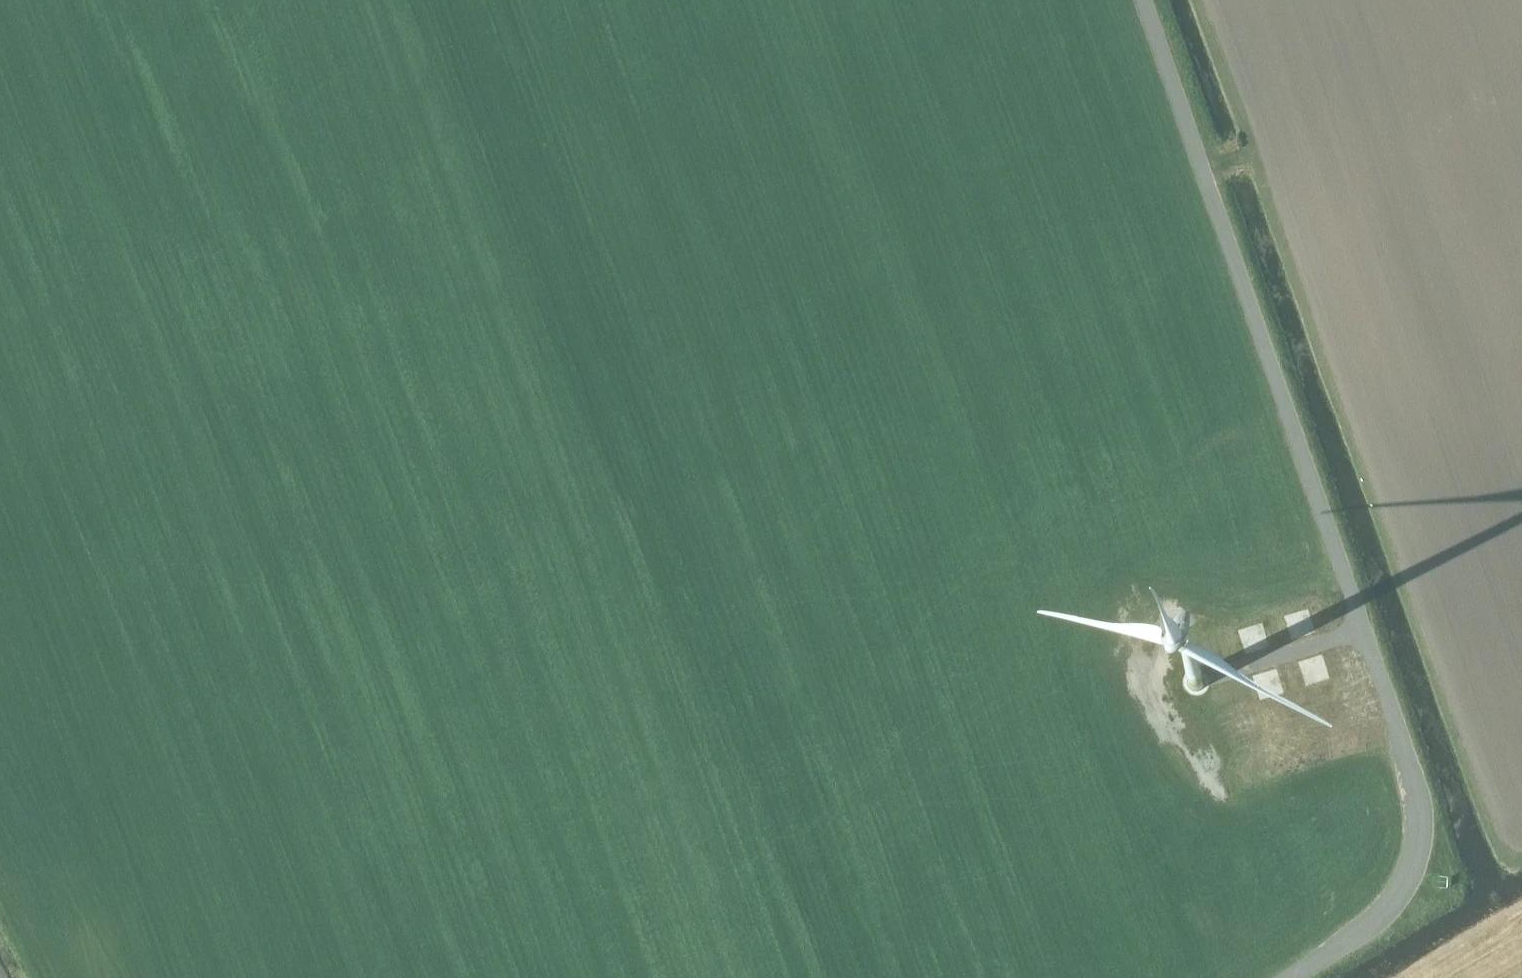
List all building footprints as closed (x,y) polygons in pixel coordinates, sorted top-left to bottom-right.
[(1195,691),(1197,692),(1198,691),(1200,691),(1201,690),(1202,690),(1204,688),(1204,687),(1205,686),(1206,684),(1206,683),(1206,681),(1205,679),(1204,678),(1203,676),(1202,675),(1200,674),(1198,674),(1197,674),(1195,674),(1193,674),(1192,675),(1191,676),(1189,677),(1189,679),(1188,680),(1188,682),(1188,683),(1188,685),(1189,687),(1190,688),(1191,689),(1192,690),(1193,691),(1195,691)]
